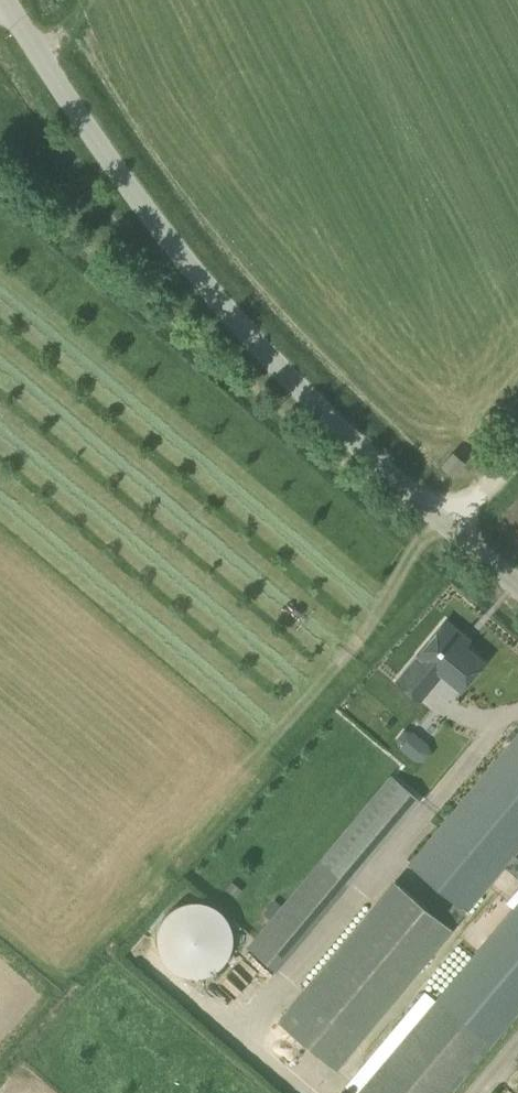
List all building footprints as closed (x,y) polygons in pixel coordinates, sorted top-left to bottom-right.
[(453,474),(464,461),(453,453),(443,465),(453,474)] [(446,620),(418,654),(442,674),(461,689),(485,661),(457,638),(461,632),(446,620)] [(433,685),(409,665),(397,680),(421,700),(433,685)] [(414,759),(425,761),(432,752),(428,742),(415,731),(404,729),(397,738),(401,749),(414,759)] [(517,849),(517,735),(410,864),(466,910),(504,866),(517,878),(517,858),(514,854),(517,849)] [(250,946),(276,969),(419,799),(392,776),(250,946)] [(452,927),(394,879),(277,1019),(336,1067),(452,927)] [(226,898),(166,905),(174,972),(233,966),(226,898)] [(358,1092),(449,1092),(517,1011),(517,903),(358,1092)]
